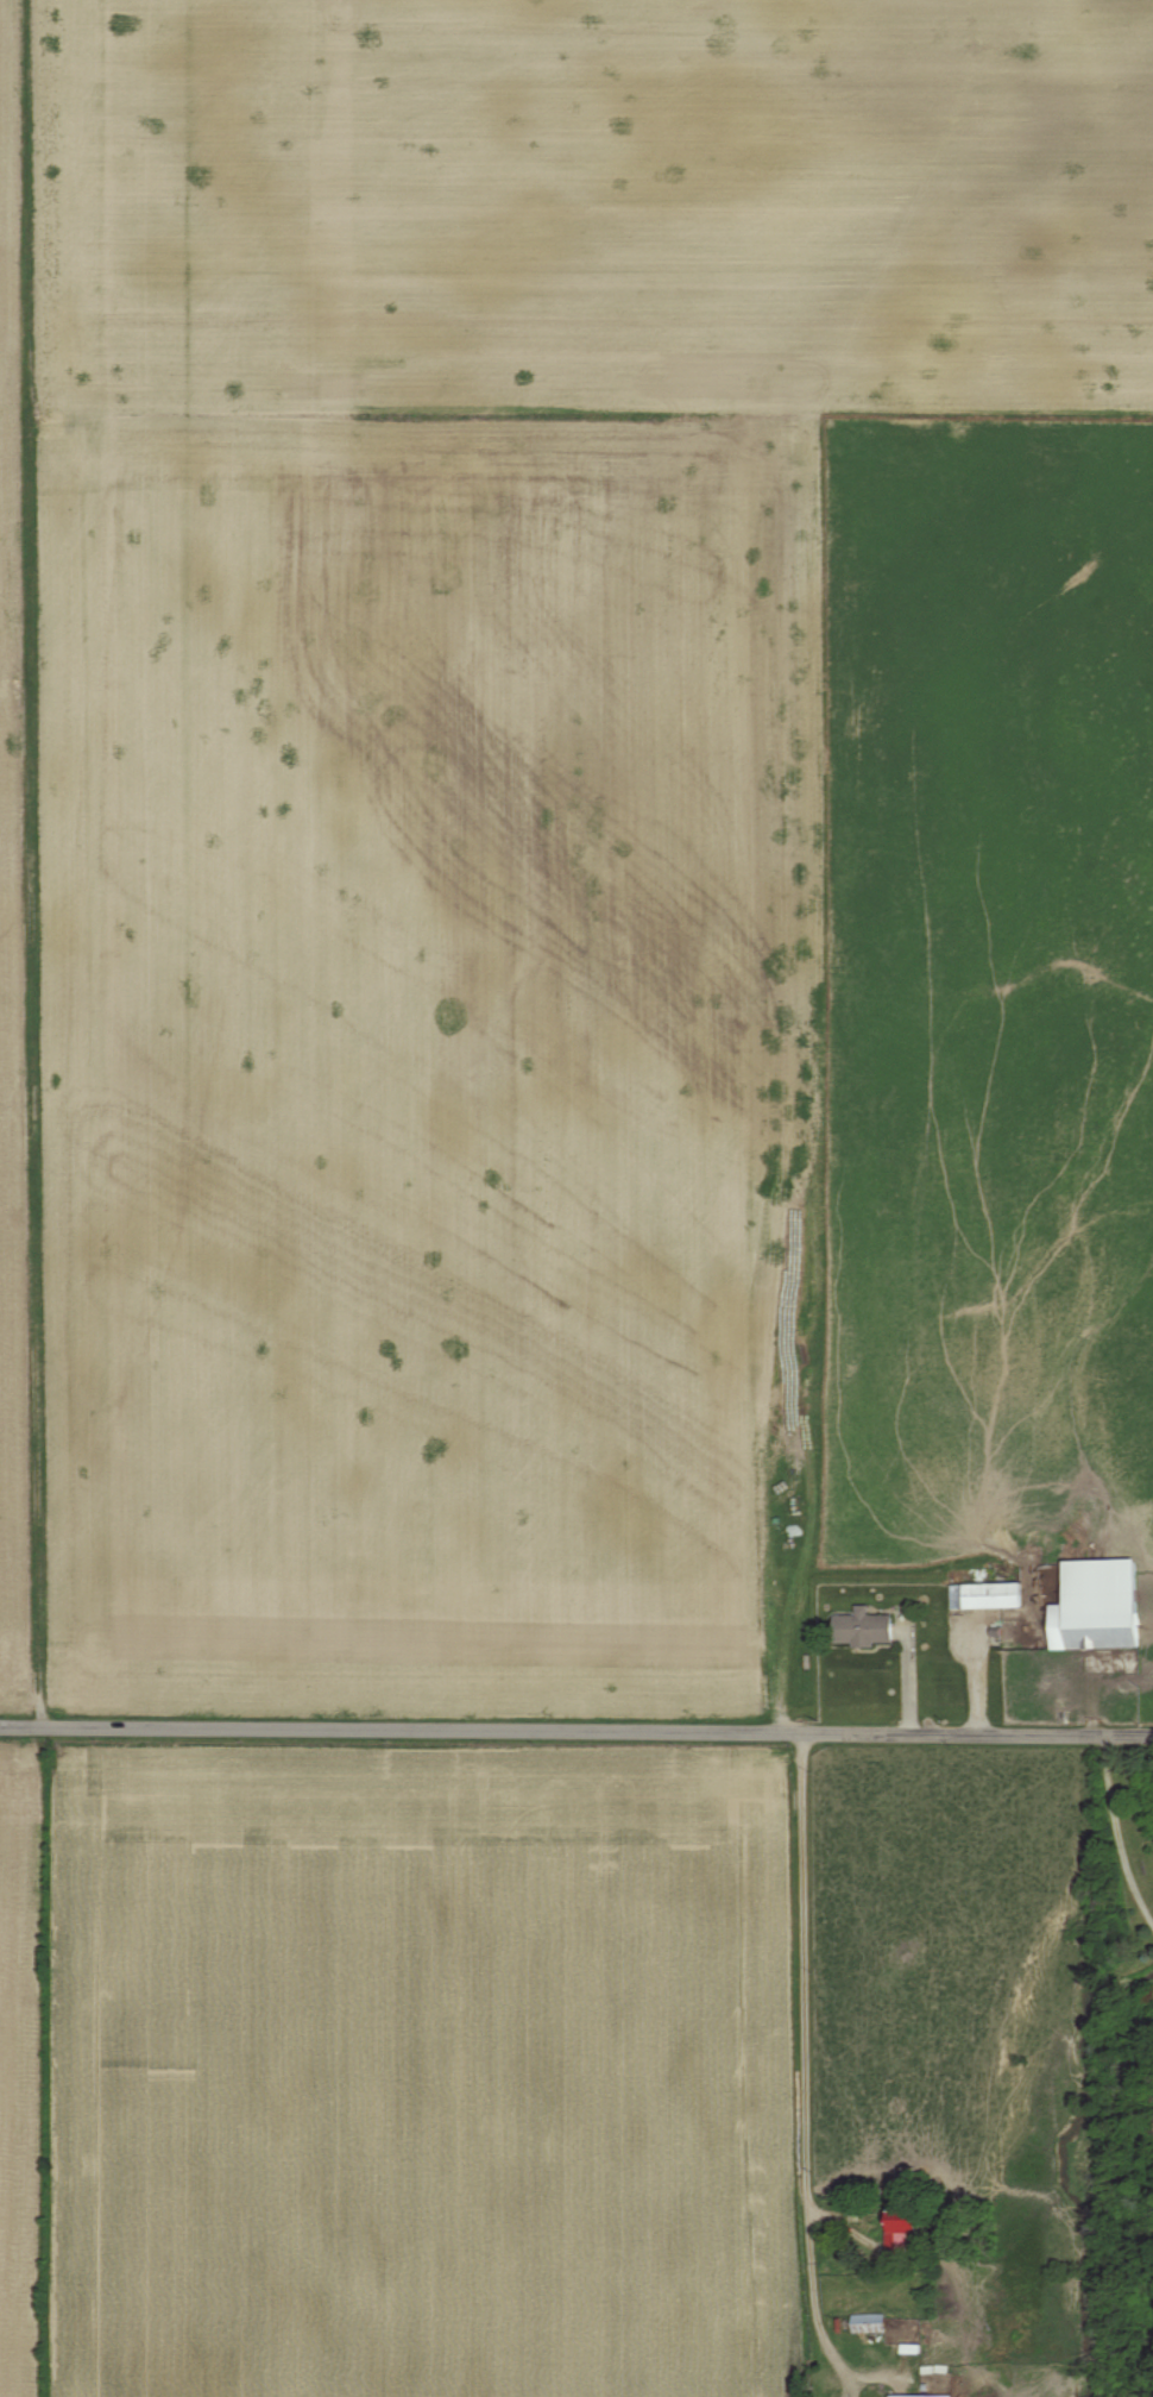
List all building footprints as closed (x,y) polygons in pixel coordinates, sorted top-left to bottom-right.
[(1133,1558),(1134,1571),(1136,1645),(1051,1649),(1050,1605),(1064,1605),(1061,1561),(1133,1558)] [(1018,1585),(947,1585),(947,1610),(1018,1610),(1018,1585)] [(829,1616),(830,1645),(889,1645),(889,1615),(865,1615),(865,1605),(852,1606),(853,1616),(829,1616)] [(905,2232),(912,2232),(911,2219),(882,2219),(883,2256),(905,2256),(905,2232)] [(881,2314),(847,2314),(847,2333),(881,2333),(881,2314)]
